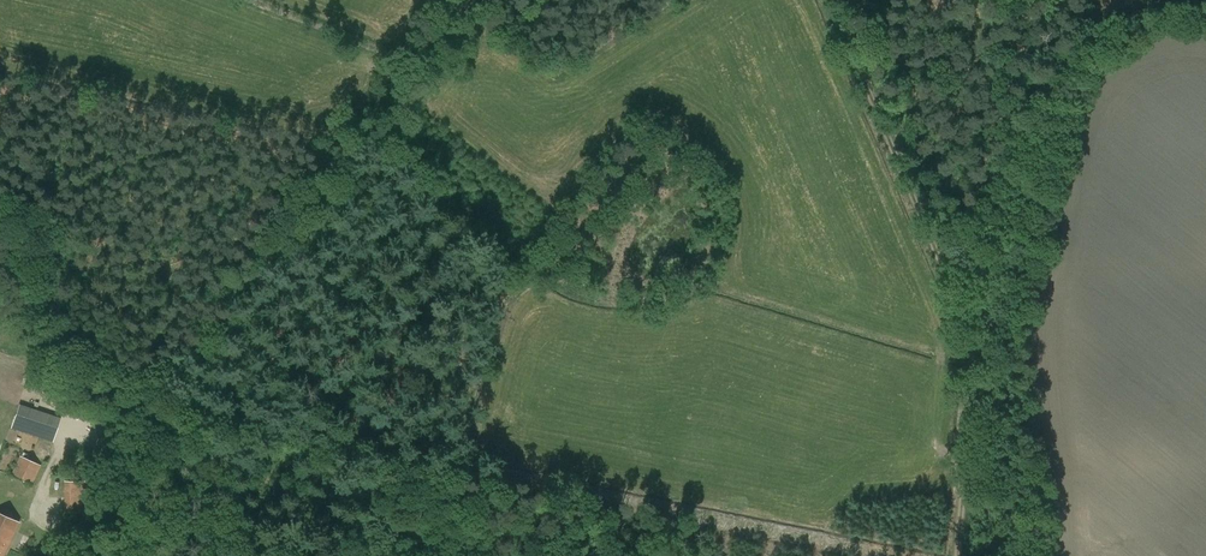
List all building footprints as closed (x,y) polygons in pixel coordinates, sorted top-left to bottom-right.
[(100,439),(92,453),(103,460),(112,445),(100,439)] [(41,465),(20,455),(10,475),(32,485),(41,465)] [(64,480),(65,512),(86,511),(85,479),(64,480)] [(19,521),(0,513),(0,555),(3,555),(19,521)]
